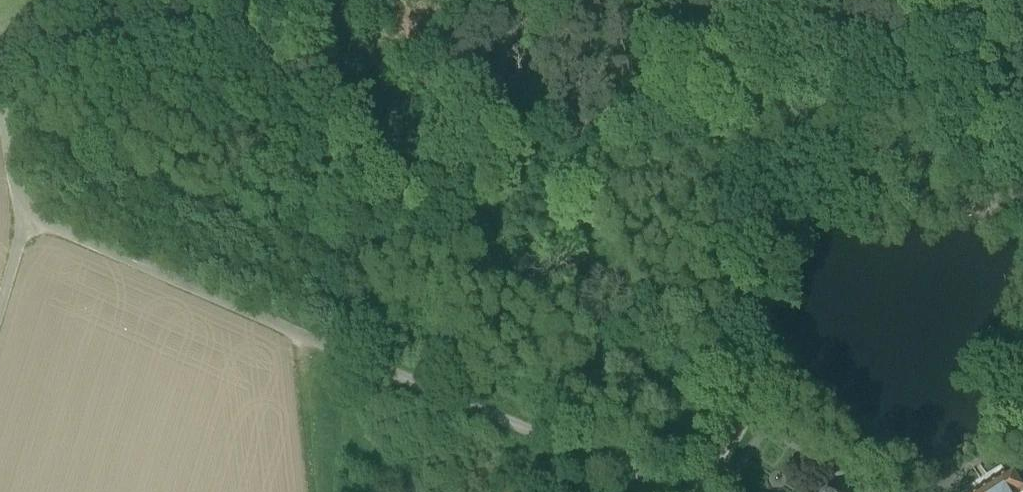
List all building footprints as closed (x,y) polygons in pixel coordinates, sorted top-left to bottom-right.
[(982,491),(1022,491),(1022,486),(1014,472),(982,491)]
